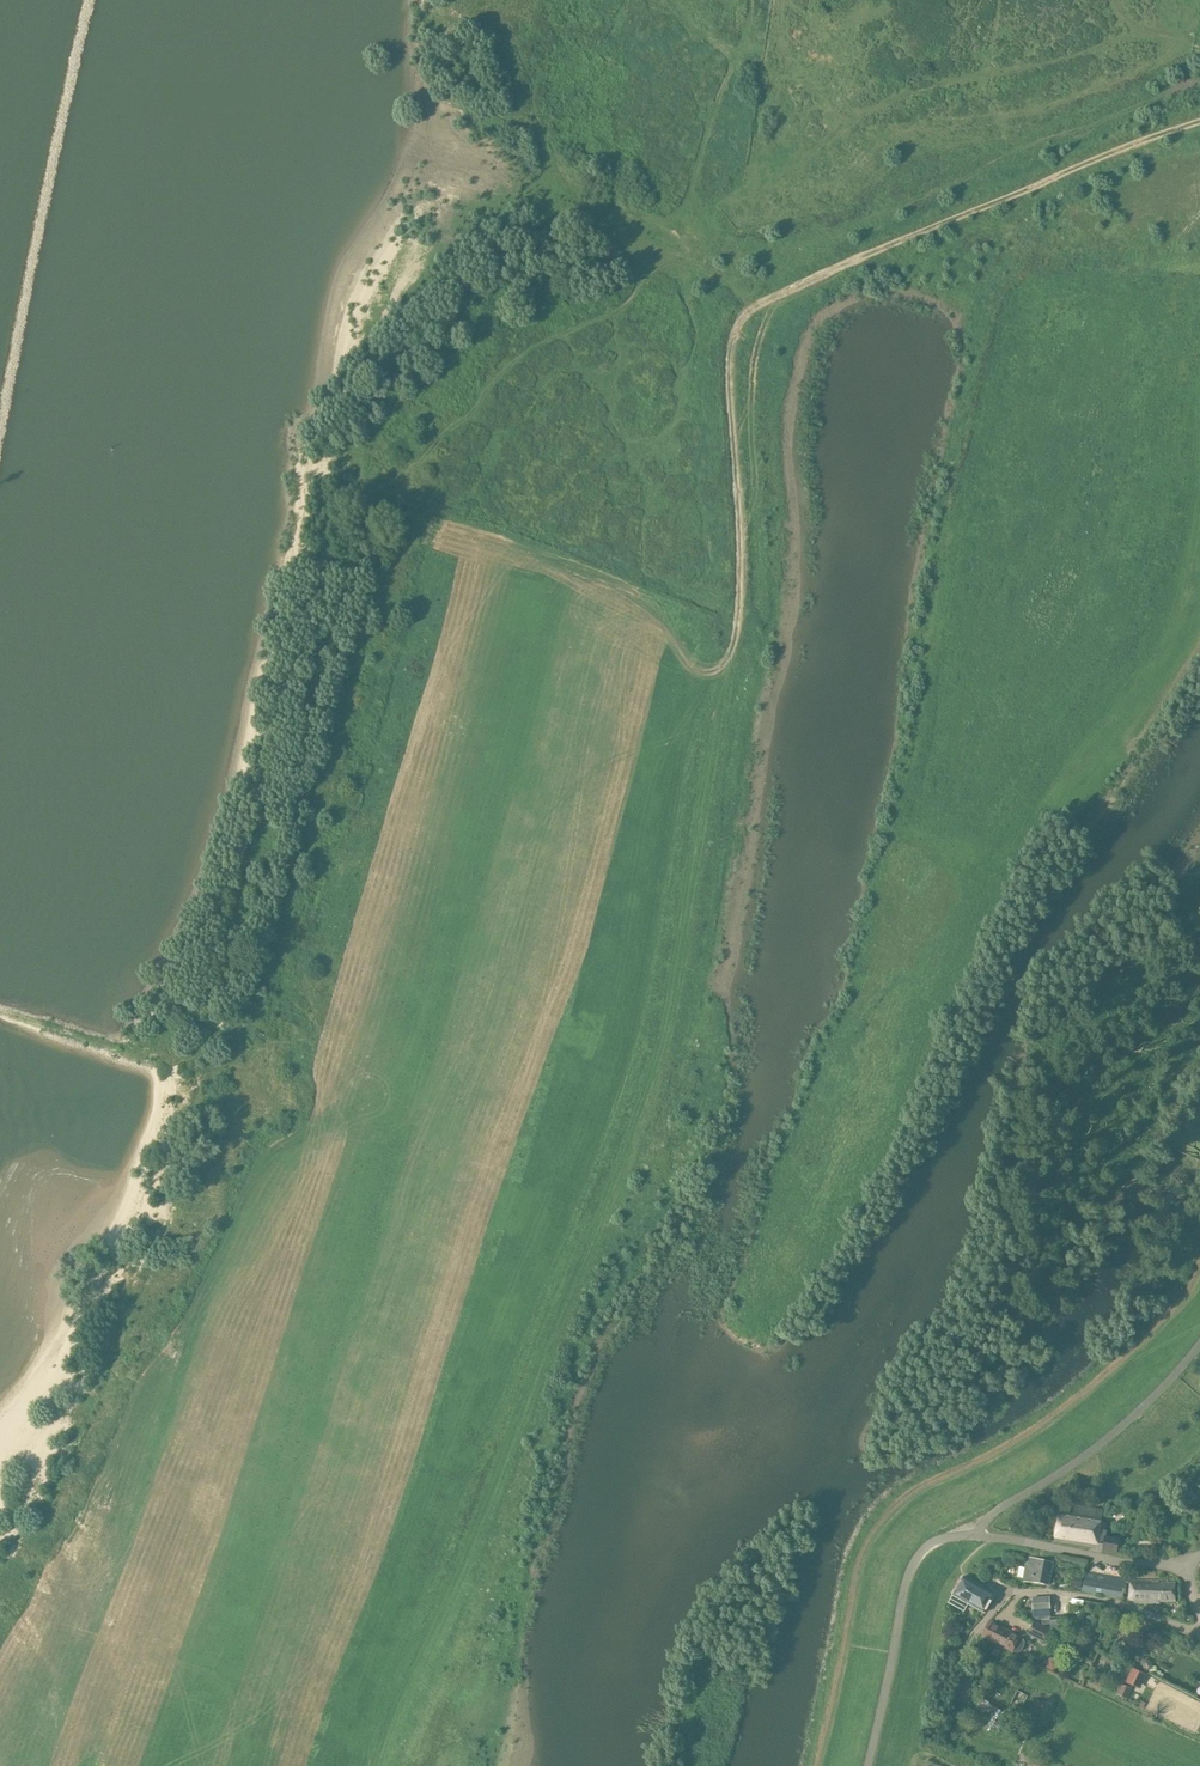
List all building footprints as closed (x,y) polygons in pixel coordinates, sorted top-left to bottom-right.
[(1103,1511),(1075,1506),(1073,1515),(1060,1512),(1056,1541),(1103,1549),(1103,1550),(1118,1553),(1120,1539),(1105,1537),(1107,1525),(1101,1524),(1103,1511)] [(1053,1562),(1028,1558),(1026,1567),(1020,1566),(1018,1578),(1024,1579),(1024,1581),(1049,1585),(1053,1562)] [(1127,1578),(1087,1571),(1083,1592),(1124,1599),(1127,1578)] [(1073,1586),(1081,1588),(1083,1577),(1076,1575),(1073,1586)] [(996,1595),(963,1577),(949,1603),(965,1612),(969,1604),(986,1613),(996,1595)] [(1159,1581),(1138,1580),(1137,1603),(1159,1604),(1159,1601),(1175,1602),(1176,1583),(1159,1583),(1159,1581)] [(1051,1617),(1050,1596),(1032,1597),(1034,1619),(1042,1619),(1043,1624),(1051,1624),(1051,1628),(1065,1628),(1068,1616),(1051,1617)] [(1051,1629),(1035,1621),(1028,1633),(1044,1642),(1051,1629)] [(1020,1637),(1021,1637),(993,1623),(986,1638),(1013,1652),(1014,1651),(1017,1652),(1020,1652),(1023,1649),(1025,1645),(1025,1642),(1024,1639),(1020,1637)] [(1080,1642),(1082,1637),(1074,1634),(1072,1639),(1080,1642)] [(991,1653),(998,1657),(1001,1650),(994,1647),(991,1653)] [(1147,1658),(1144,1660),(1144,1662),(1146,1668),(1149,1668),(1152,1667),(1153,1665),(1150,1659),(1147,1658)] [(1133,1667),(1127,1681),(1134,1685),(1140,1671),(1133,1667)] [(1101,1685),(1104,1678),(1097,1675),(1094,1682),(1101,1685)] [(1121,1683),(1118,1689),(1117,1693),(1129,1699),(1133,1689),(1121,1683)]
